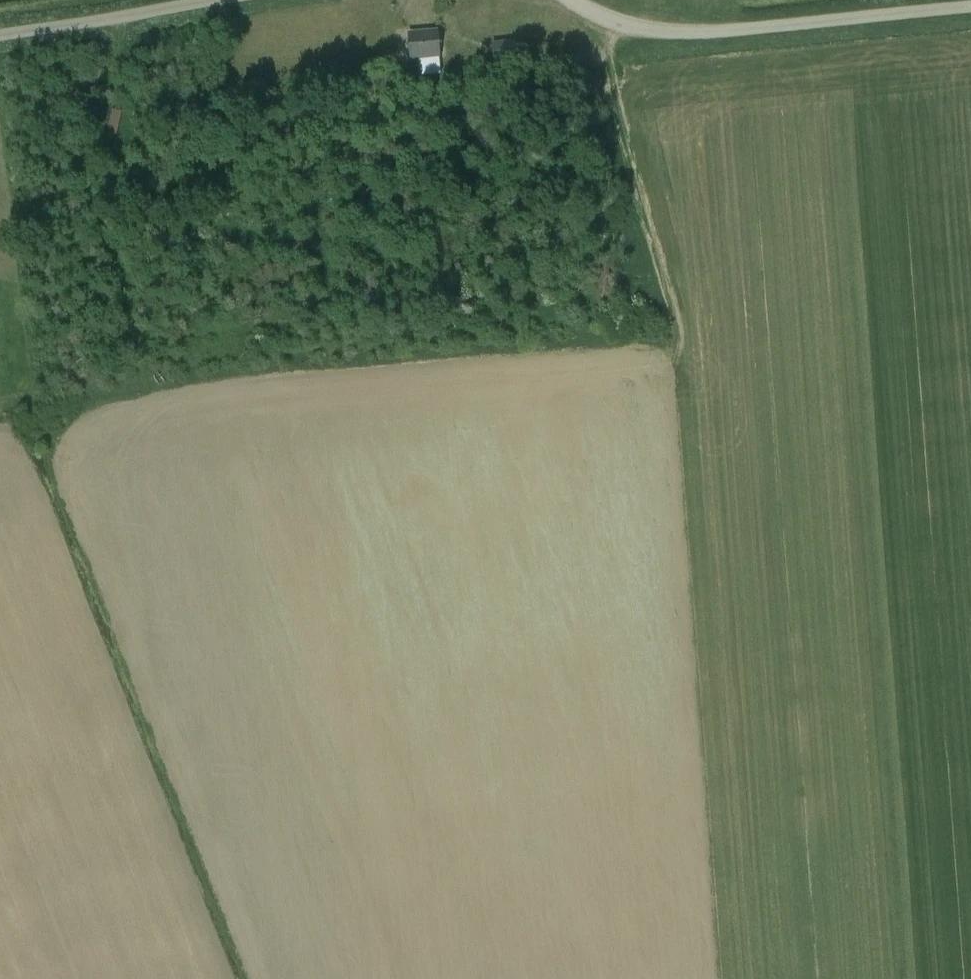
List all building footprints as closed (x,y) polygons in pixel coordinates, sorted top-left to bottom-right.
[(410,61),(417,60),(419,77),(440,75),(438,58),(439,58),(437,32),(408,35),(410,61)] [(513,42),(491,44),(494,65),(515,63),(513,42)]
